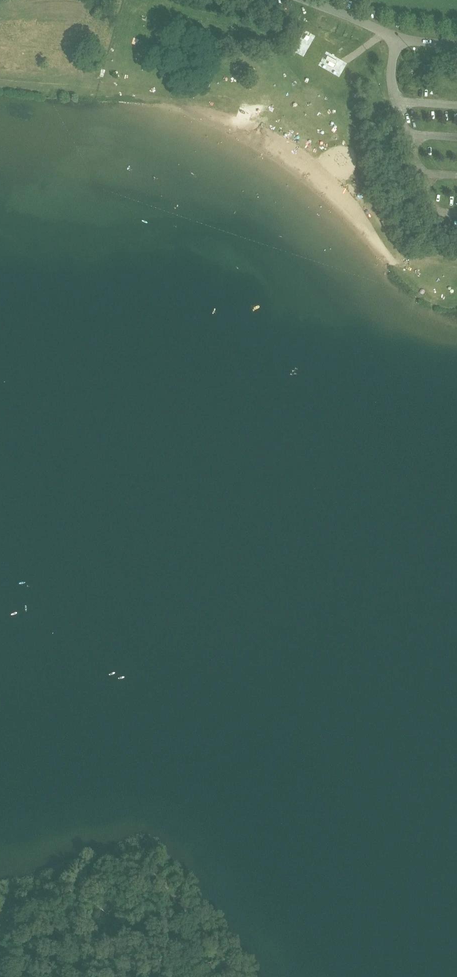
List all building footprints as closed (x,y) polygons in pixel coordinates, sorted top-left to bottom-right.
[(326,37),(305,55),(324,76),(345,58),(326,37)]
